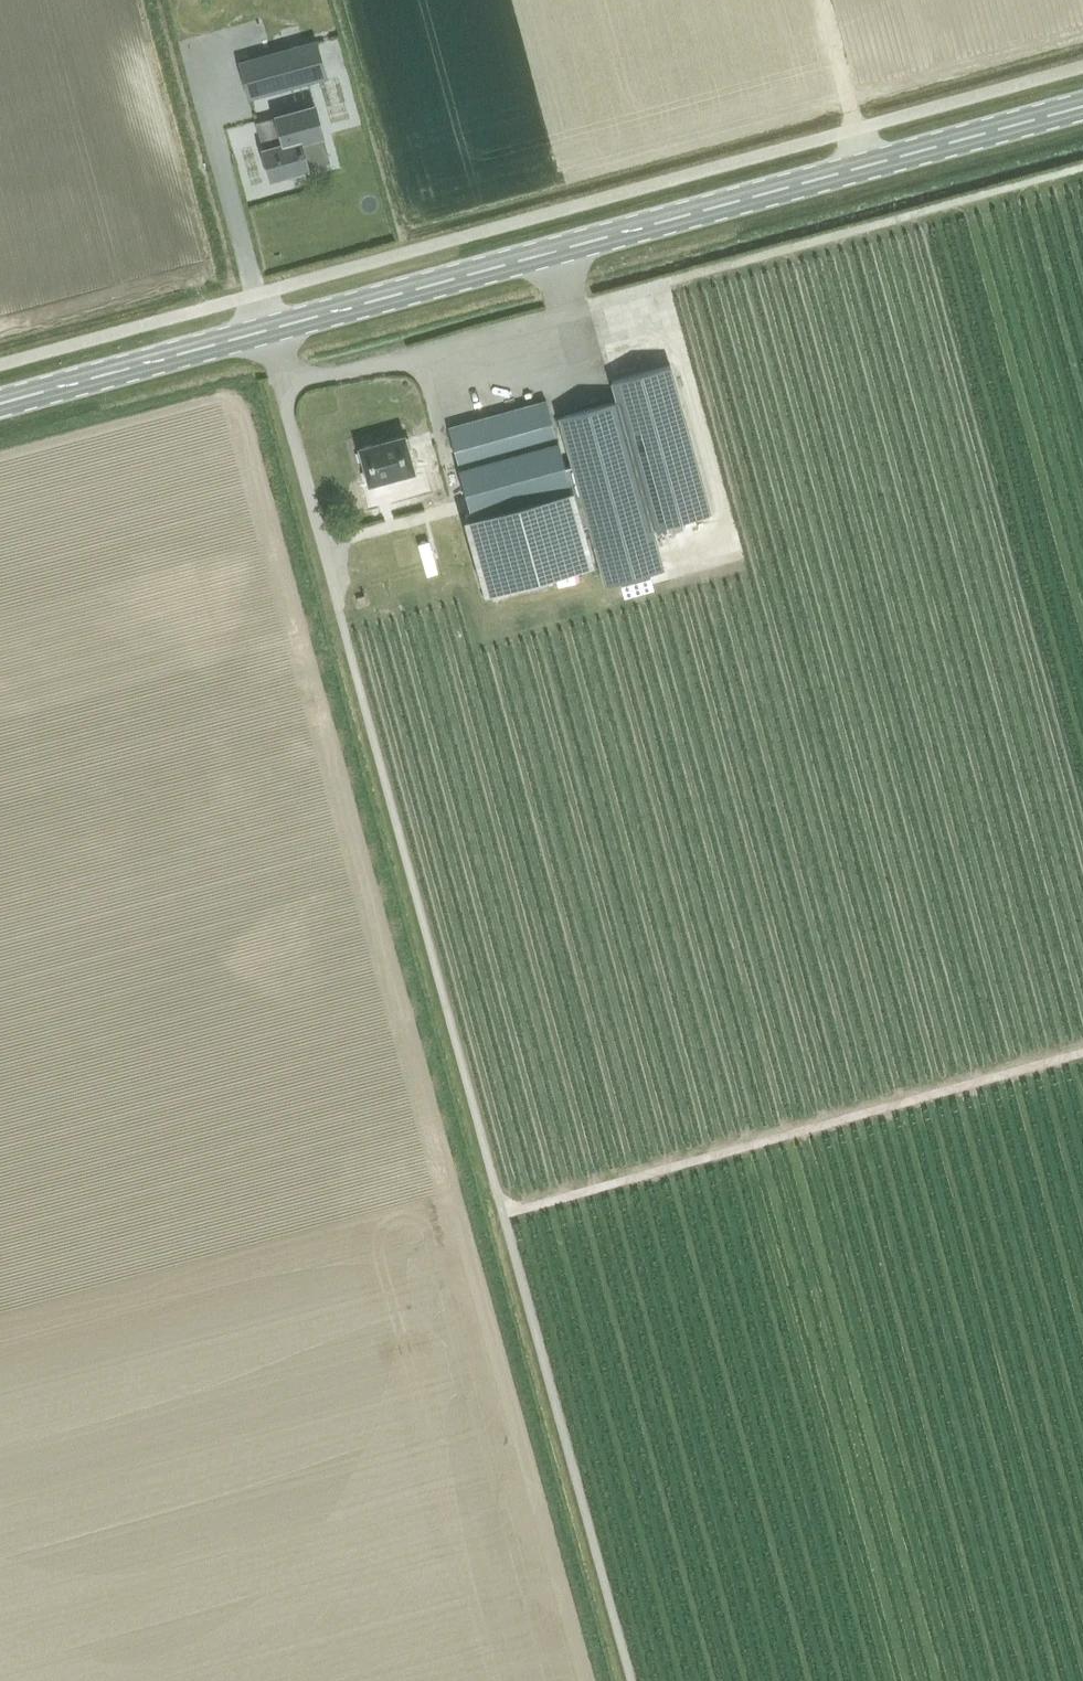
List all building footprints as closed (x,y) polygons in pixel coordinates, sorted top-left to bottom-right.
[(239,62),(249,98),(326,77),(316,40),(239,62)] [(308,168),(300,141),(323,135),(315,106),(277,117),(284,144),(263,150),(271,178),(308,168)] [(710,514),(670,366),(611,382),(617,402),(558,417),(572,467),(564,469),(561,457),(462,484),(470,511),(465,512),(467,519),(465,519),(485,593),(595,563),(586,528),(589,527),(605,586),(663,570),(652,530),(710,514)] [(462,484),(561,457),(546,401),(447,428),(462,484)] [(369,484),(415,472),(405,435),(359,447),(369,484)]
